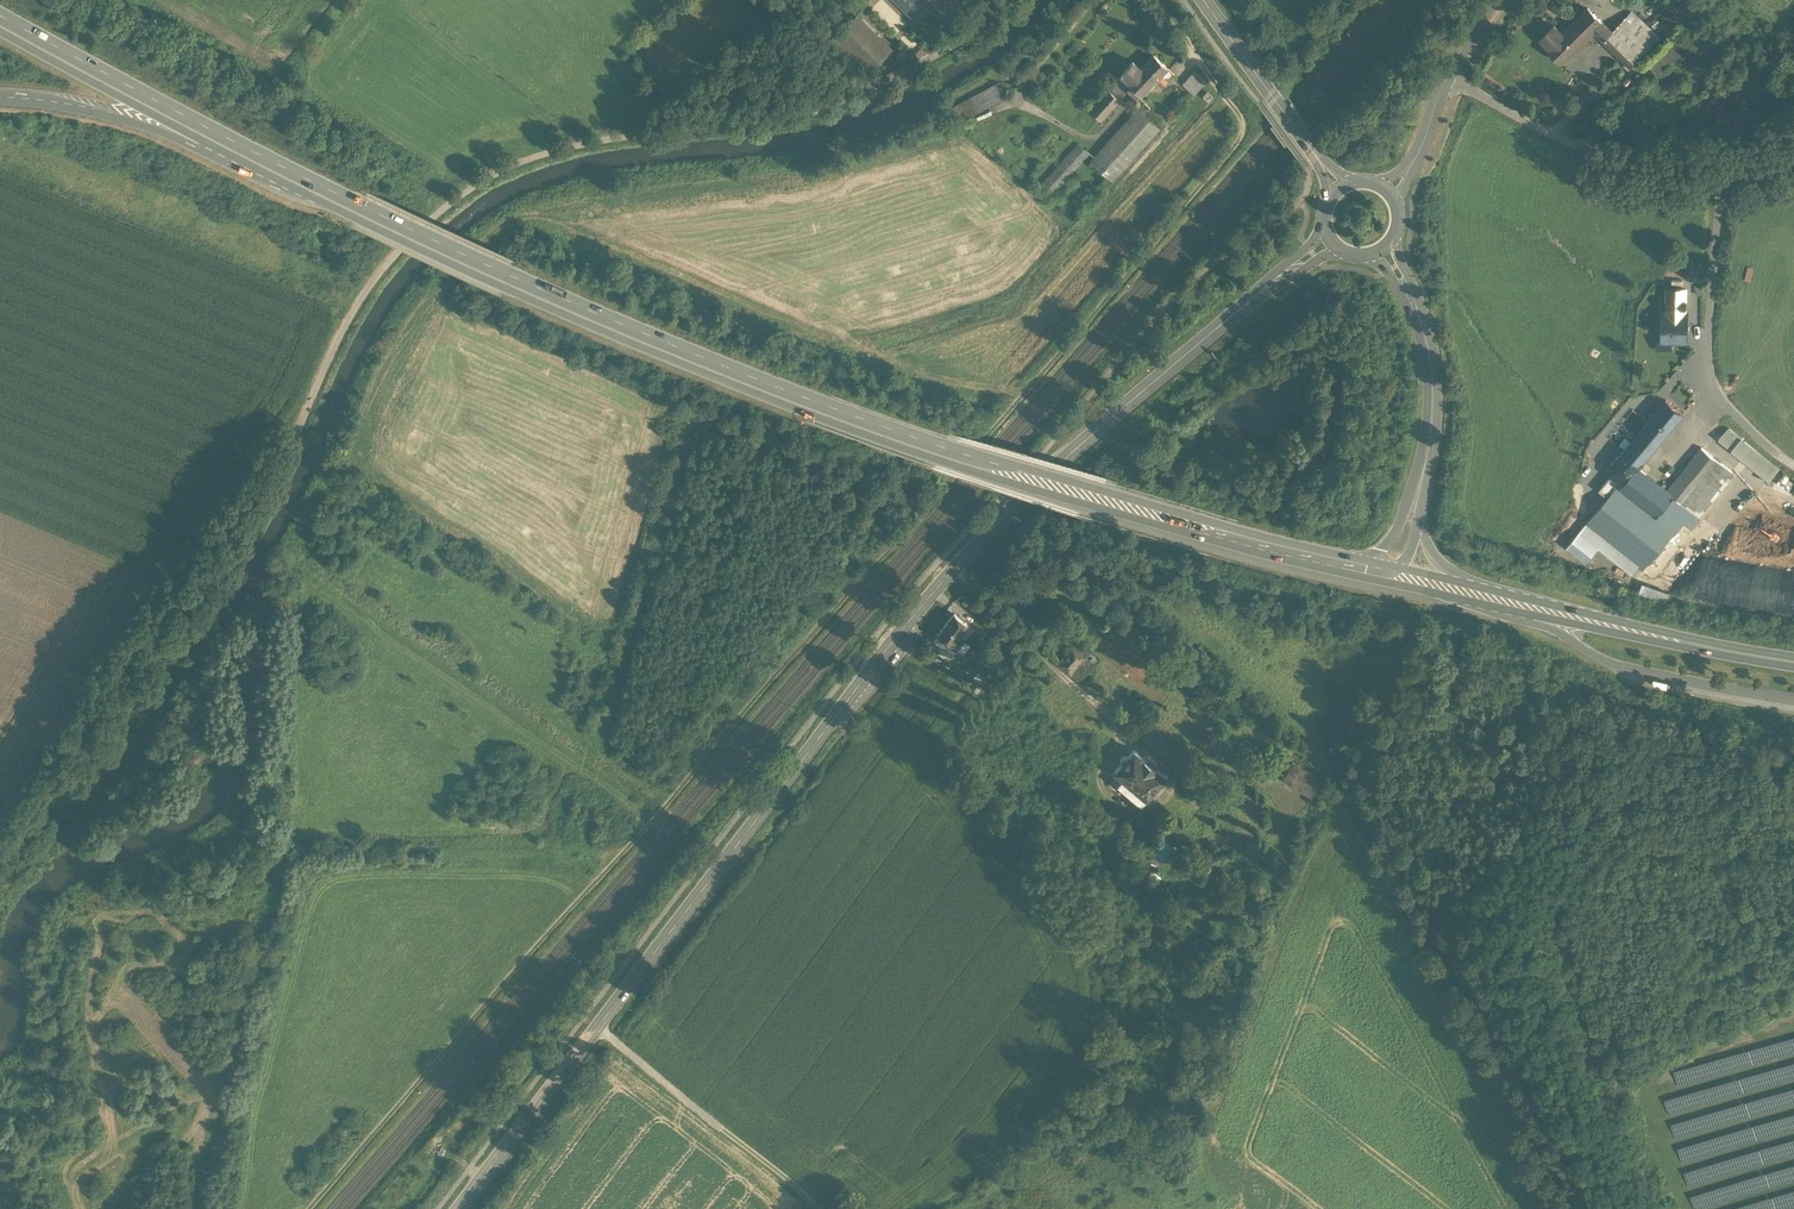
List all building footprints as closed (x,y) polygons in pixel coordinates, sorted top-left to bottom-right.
[(917,22),(930,8),(924,0),(894,0),(917,22)] [(930,8),(944,24),(944,25),(975,0),(924,0),(930,8)] [(1669,2),(1660,11),(1673,24),(1683,15),(1669,2)] [(1588,7),(1563,32),(1554,24),(1541,37),(1549,46),(1547,48),(1561,62),(1576,46),(1578,48),(1594,32),(1603,22),(1588,7)] [(1631,13),(1613,32),(1603,22),(1594,32),(1614,52),(1615,51),(1631,66),(1634,64),(1657,39),(1631,13)] [(890,49),(856,15),(834,37),(868,70),(890,49)] [(1665,22),(1658,16),(1647,28),(1654,34),(1665,22)] [(1675,32),(1645,64),(1656,75),(1687,43),(1675,32)] [(1313,51),(1307,46),(1302,50),(1309,56),(1313,51)] [(1140,68),(1132,61),(1120,74),(1127,81),(1131,85),(1132,86),(1129,90),(1139,97),(1167,67),(1153,54),(1140,68)] [(1310,65),(1301,57),(1294,65),(1303,73),(1310,65)] [(1194,70),(1182,83),(1193,94),(1205,81),(1194,70)] [(1108,90),(1089,111),(1100,120),(1131,85),(1127,81),(1120,74),(1107,89),(1108,90)] [(999,82),(951,107),(959,121),(1006,96),(999,82)] [(1104,82),(1099,88),(1103,90),(1108,85),(1104,82)] [(1207,90),(1203,95),(1209,101),(1213,96),(1207,90)] [(1143,101),(1089,161),(1112,182),(1160,128),(1161,129),(1167,123),(1143,101)] [(1078,143),(1036,188),(1049,199),(1090,154),(1078,143)] [(1686,287),(1668,287),(1668,304),(1685,305),(1686,287)] [(1668,311),(1663,310),(1663,320),(1660,323),(1660,326),(1663,329),(1662,335),(1673,335),(1673,340),(1687,340),(1687,329),(1685,327),(1685,323),(1687,321),(1688,311),(1685,311),(1668,311)] [(1683,413),(1666,399),(1651,417),(1667,431),(1683,413)] [(1667,431),(1651,417),(1611,465),(1616,469),(1600,489),(1608,496),(1585,524),(1604,540),(1637,566),(1643,571),(1676,530),(1658,516),(1622,486),(1638,467),(1667,431)] [(1729,426),(1719,438),(1732,449),(1742,437),(1729,426)] [(1742,437),(1732,449),(1739,455),(1749,443),(1742,437)] [(1779,468),(1749,443),(1739,455),(1769,480),(1779,468)] [(1722,463),(1701,446),(1689,462),(1710,478),(1722,463)] [(1689,462),(1666,490),(1674,496),(1687,506),(1710,478),(1689,462)] [(1666,490),(1638,467),(1622,486),(1658,516),(1674,496),(1666,490)] [(1687,506),(1674,496),(1658,516),(1676,530),(1692,510),(1687,506)] [(1604,540),(1585,524),(1567,547),(1586,563),(1598,547),(1604,540)] [(1637,566),(1604,540),(1598,547),(1631,574),(1637,566)] [(1670,603),(1675,593),(1649,581),(1644,592),(1670,603)] [(959,617),(954,613),(945,625),(959,636),(968,624),(964,621),(965,620),(960,616),(959,617)] [(959,636),(945,625),(937,636),(943,641),(941,644),(939,646),(946,652),(951,647),(959,636)] [(1165,639),(1154,629),(1151,632),(1162,642),(1165,639)] [(959,636),(951,647),(956,651),(964,640),(959,636)] [(1068,652),(1067,653),(1062,658),(1061,660),(1057,665),(1069,676),(1088,653),(1079,646),(1076,649),(1073,647),(1068,652)] [(1093,657),(1087,663),(1090,667),(1097,659),(1093,657)] [(976,668),(970,663),(966,669),(972,673),(976,668)] [(1142,759),(1134,752),(1127,759),(1125,758),(1123,759),(1122,760),(1121,762),(1120,764),(1121,766),(1115,774),(1124,781),(1119,787),(1141,807),(1146,800),(1149,800),(1151,799),(1152,797),(1153,795),(1153,792),(1155,790),(1158,789),(1160,789),(1161,787),(1162,784),(1162,782),(1165,778),(1156,771),(1157,768),(1157,766),(1155,763),(1152,760),(1148,758),(1145,758),(1142,759)] [(1303,761),(1300,766),(1292,761),(1282,777),(1312,797),(1322,781),(1317,778),(1321,772),(1310,765),(1310,766),(1303,761)]
